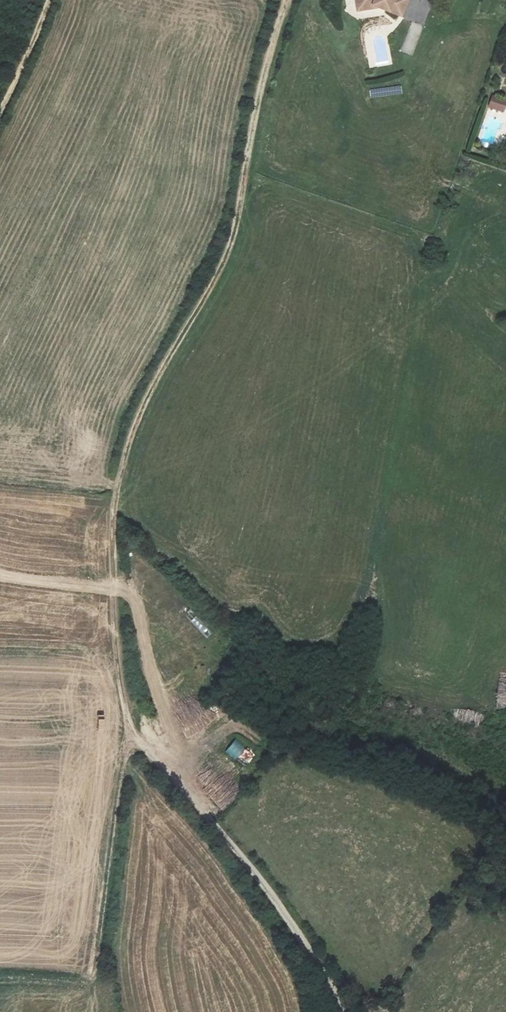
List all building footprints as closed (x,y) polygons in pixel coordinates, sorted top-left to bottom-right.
[(349,11),(355,9),(353,0),(346,0),(349,11)] [(405,0),(355,0),(356,4),(359,7),(366,6),(368,3),(369,3),(400,15),(405,0)] [(503,111),(505,103),(505,98),(494,94),(489,106),(503,111)] [(225,752),(245,768),(255,755),(236,739),(225,752)]
